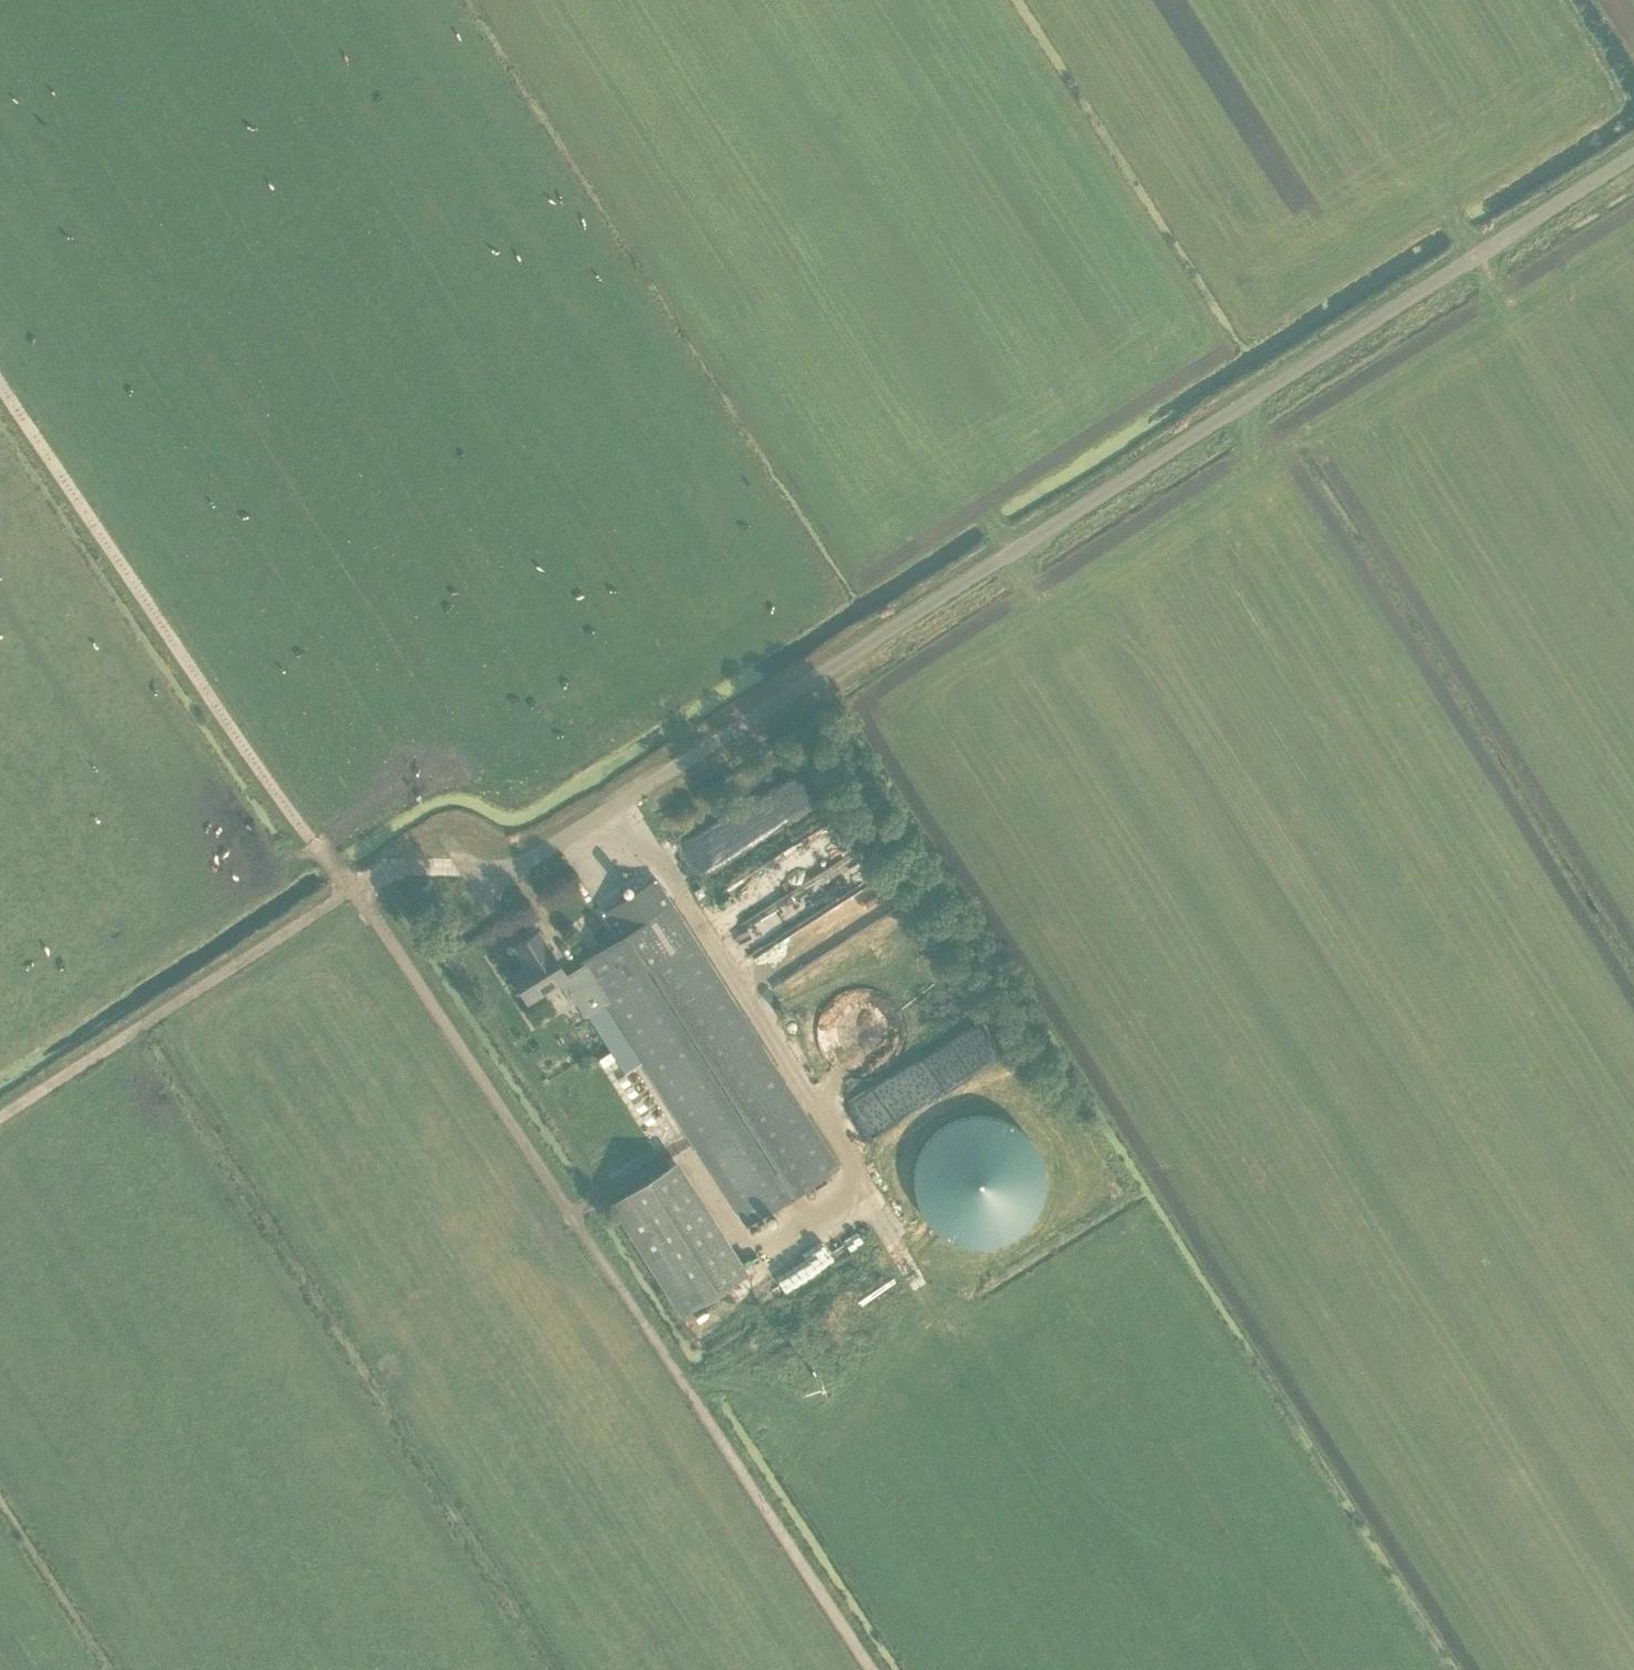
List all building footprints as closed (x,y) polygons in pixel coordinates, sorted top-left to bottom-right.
[(800,777),(784,789),(797,804),(812,792),(800,777)] [(838,1167),(672,904),(656,879),(601,914),(617,939),(580,963),(582,966),(567,976),(538,929),(512,947),(524,965),(510,975),(528,1003),(560,983),(573,1004),(576,1002),(584,1016),(606,1003),(746,1226),(838,1167)] [(701,888),(695,891),(698,897),(704,894),(701,888)] [(906,1045),(908,1033),(906,1021),(902,1010),(894,1001),(885,993),(874,989),(862,987),(850,989),(839,993),(830,1001),(822,1010),(818,1021),(816,1033),(818,1045),(822,1056),(830,1066),(839,1073),(850,1077),(862,1079),(874,1077),(885,1073),(894,1066),(902,1056),(906,1045)] [(923,1219),(934,1232),(948,1242),(964,1248),(982,1250),(999,1247),(1014,1239),(1028,1228),(1037,1214),(1043,1198),(1044,1181),(1041,1165),(1034,1149),(1024,1136),(1010,1127),(994,1121),(977,1119),(960,1121),(945,1128),(931,1139),(921,1153),(915,1169),(913,1186),(916,1203),(923,1219)] [(676,1161),(609,1203),(680,1315),(746,1274),(676,1161)] [(813,1265),(817,1263),(796,1228),(779,1238),(793,1262),(774,1273),(791,1301),(824,1282),(813,1265)] [(728,1314),(752,1302),(745,1289),(722,1302),(728,1314)] [(734,1386),(784,1360),(775,1342),(789,1335),(780,1318),(716,1352),(734,1386)]
